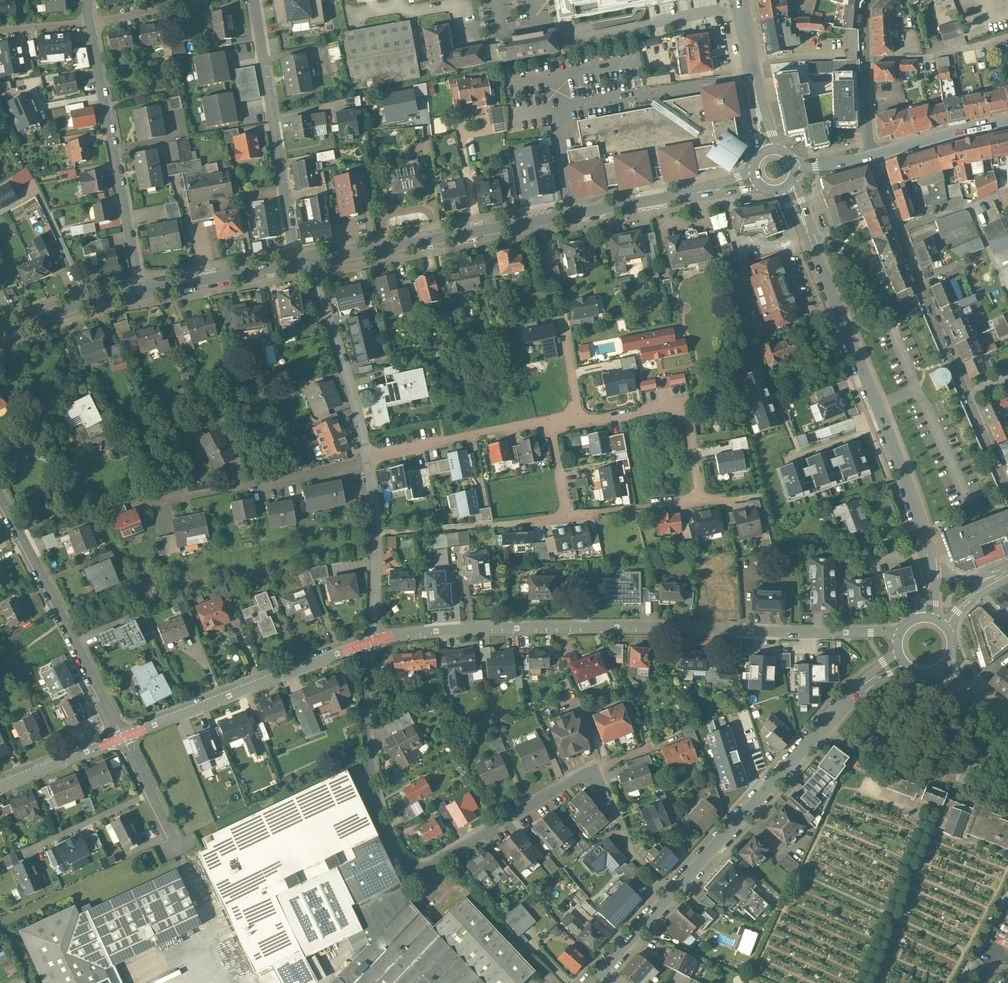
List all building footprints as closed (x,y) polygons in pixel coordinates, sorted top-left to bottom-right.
[(0,1),(0,16),(16,15),(15,0),(7,0),(0,1)] [(41,4),(44,4),(45,12),(65,10),(64,0),(41,0),(41,4)] [(277,31),(292,28),(291,23),(308,21),(309,26),(324,23),(320,0),(272,0),(277,31)] [(559,1),(556,2),(560,20),(661,0),(559,0),(559,1)] [(760,22),(775,19),(790,19),(787,0),(757,0),(760,22)] [(845,5),(860,11),(860,5),(864,0),(844,0),(842,4),(845,5)] [(893,0),(880,0),(872,9),(872,19),(889,17),(889,11),(896,8),(893,0)] [(934,6),(938,25),(959,17),(952,0),(940,0),(941,3),(934,6)] [(860,11),(845,5),(843,25),(843,29),(852,29),(859,30),(860,11)] [(889,11),(889,17),(900,16),(896,8),(889,11)] [(229,10),(212,13),(214,22),(212,22),(213,33),(211,34),(213,41),(215,40),(215,41),(235,38),(233,23),(231,23),(229,10)] [(812,12),(810,20),(820,22),(821,17),(822,14),(812,12)] [(889,17),(872,19),(872,31),(891,30),(889,17)] [(775,19),(760,22),(767,55),(789,51),(788,47),(798,45),(797,39),(794,40),(794,36),(790,37),(789,32),(796,31),(823,30),(824,23),(820,22),(810,20),(809,19),(809,18),(790,19),(775,19)] [(420,77),(419,70),(417,62),(409,21),(342,34),(353,90),(420,77)] [(960,21),(939,27),(942,40),(963,34),(960,21)] [(160,23),(139,27),(143,45),(154,43),(154,46),(163,44),(162,37),(160,23)] [(448,25),(423,30),(428,60),(430,68),(431,75),(456,71),(455,69),(483,64),(483,63),(481,48),(480,47),(453,52),(448,25)] [(129,29),(108,32),(111,51),(123,49),(123,47),(132,46),(129,29)] [(499,41),(500,45),(502,59),(503,61),(556,52),(553,32),(551,32),(551,30),(544,31),(545,33),(499,41)] [(891,30),(872,31),(872,54),(892,53),(891,30)] [(52,36),(38,37),(40,61),(49,60),(49,62),(63,61),(63,59),(72,58),(72,54),(76,54),(78,64),(73,65),(74,70),(90,67),(86,48),(72,49),(70,34),(56,35),(56,34),(52,34),(52,36)] [(173,53),(186,51),(184,34),(174,35),(175,40),(171,40),(173,53)] [(702,35),(674,39),(680,75),(707,71),(709,72),(711,71),(712,70),(712,68),(711,66),(710,66),(707,39),(708,37),(707,36),(706,35),(705,34),(703,34),(702,35)] [(168,36),(162,37),(163,44),(164,49),(170,48),(171,56),(172,56),(168,36)] [(647,45),(661,42),(660,36),(646,39),(647,45)] [(10,42),(4,43),(0,44),(0,77),(4,76),(10,75),(16,74),(25,72),(23,59),(24,59),(23,52),(21,53),(19,40),(10,42)] [(337,42),(326,44),(330,61),(341,59),(337,42)] [(1002,44),(995,45),(997,56),(1004,55),(1002,44)] [(500,45),(481,48),(483,63),(502,59),(500,45)] [(972,51),(966,52),(969,64),(975,63),(972,51)] [(225,52),(194,57),(200,86),(230,81),(225,52)] [(304,55),(281,59),(288,96),(311,91),(304,55)] [(937,68),(947,67),(949,67),(947,57),(935,58),(937,68)] [(833,60),(833,73),(859,72),(859,59),(833,60)] [(430,68),(428,60),(417,62),(419,70),(430,68)] [(833,60),(807,61),(807,74),(833,73),(833,60)] [(916,61),(896,61),(896,71),(914,71),(914,73),(916,73),(916,61)] [(893,63),(873,64),(873,81),(896,80),(896,74),(893,74),(893,63)] [(235,70),(240,102),(260,98),(254,65),(235,70)] [(949,80),(949,79),(947,67),(937,68),(939,81),(949,80)] [(795,72),(772,74),(784,134),(788,133),(789,137),(803,134),(805,146),(809,146),(810,150),(828,147),(825,129),(833,128),(832,92),(809,97),(807,85),(805,85),(805,86),(801,86),(802,88),(799,89),(795,72)] [(831,73),(832,92),(833,128),(833,129),(856,129),(856,123),(858,123),(858,98),(855,99),(855,73),(831,73)] [(669,74),(645,77),(646,85),(670,83),(669,74)] [(73,75),(54,79),(57,95),(76,91),(73,75)] [(486,78),(457,83),(461,102),(466,101),(466,103),(477,101),(478,107),(494,104),(492,98),(492,97),(489,98),(488,90),(486,78)] [(939,81),(942,100),(951,98),(950,93),(954,92),(951,78),(949,79),(949,80),(939,81)] [(177,84),(166,87),(168,98),(180,96),(177,84)] [(706,95),(711,126),(581,149),(565,152),(573,199),(588,196),(606,193),(606,188),(618,186),(618,191),(630,189),(630,184),(639,183),(640,186),(650,185),(649,180),(663,178),(664,182),(674,180),(673,176),(685,174),(685,177),(695,176),(694,172),(723,167),(732,166),(738,164),(740,163),(741,161),(740,154),(737,138),(733,113),(737,112),(733,89),(728,90),(727,86),(705,90),(706,95)] [(1004,88),(992,90),(992,93),(983,95),(987,115),(1007,111),(1007,109),(1004,88)] [(42,123),(29,93),(6,103),(19,132),(42,123)] [(238,122),(232,93),(201,99),(207,128),(238,122)] [(987,115),(983,95),(982,94),(961,98),(961,100),(965,120),(987,115)] [(576,122),(581,149),(711,126),(706,95),(661,103),(664,106),(660,112),(653,108),(576,122)] [(168,98),(164,99),(166,111),(182,108),(180,96),(168,98)] [(965,120),(961,100),(957,100),(957,97),(951,98),(942,100),(943,104),(947,123),(965,120)] [(83,103),(66,106),(67,113),(72,112),(74,128),(95,124),(92,108),(84,110),(83,103)] [(308,107),(309,115),(323,113),(321,104),(308,107)] [(947,123),(943,104),(927,108),(932,128),(947,123)] [(159,106),(134,111),(134,112),(137,111),(138,120),(136,120),(136,121),(137,121),(139,131),(138,131),(140,131),(142,139),(139,139),(140,140),(165,135),(159,106)] [(503,106),(488,109),(491,125),(505,122),(503,106)] [(932,128),(927,108),(926,107),(908,112),(914,133),(932,128)] [(355,110),(336,113),(340,138),(351,136),(359,135),(355,110)] [(894,111),(887,113),(889,122),(890,122),(890,117),(896,115),(894,111)] [(914,133),(908,112),(896,115),(890,117),(890,122),(893,134),(894,138),(914,133)] [(309,115),(292,118),(295,140),(313,137),(311,127),(325,125),(323,113),(309,115)] [(878,138),(893,134),(890,122),(889,122),(887,113),(874,117),(878,138)] [(237,128),(223,131),(226,144),(236,142),(235,138),(239,137),(237,128)] [(985,136),(991,158),(1007,154),(1007,132),(985,136)] [(239,137),(235,138),(236,142),(237,150),(235,150),(237,161),(259,157),(261,155),(260,151),(258,150),(255,134),(239,137)] [(985,136),(951,143),(955,165),(971,162),(981,160),(991,158),(985,136)] [(59,138),(44,140),(45,147),(60,144),(59,138)] [(188,138),(177,140),(181,162),(192,161),(188,138)] [(86,139),(64,144),(66,150),(71,149),(74,162),(89,159),(86,139)] [(951,143),(934,148),(941,170),(955,166),(955,165),(951,143)] [(934,148),(904,157),(911,180),(916,178),(918,182),(918,185),(921,186),(923,187),(926,187),(928,185),(943,180),(943,176),(941,170),(934,148)] [(156,150),(133,154),(140,190),(162,186),(156,150)] [(333,150),(318,153),(320,162),(335,159),(333,150)] [(904,157),(884,162),(902,221),(914,217),(908,196),(906,196),(902,182),(911,180),(904,157)] [(315,160),(292,165),(293,165),(295,172),(294,173),(294,174),(294,175),(294,176),(295,177),(296,179),(295,179),(298,189),(318,185),(316,174),(322,173),(323,173),(323,171),(317,172),(315,160)] [(389,180),(391,180),(393,193),(422,188),(417,160),(398,164),(400,170),(389,172),(389,173),(388,173),(389,180)] [(971,162),(973,175),(984,173),(981,160),(971,162)] [(181,162),(177,163),(178,163),(181,174),(183,182),(188,181),(188,179),(204,176),(203,169),(196,170),(196,166),(193,167),(192,161),(181,162)] [(955,165),(955,166),(959,182),(974,180),(973,175),(971,162),(955,165)] [(178,163),(166,166),(170,177),(181,174),(178,163)] [(76,168),(59,170),(60,179),(77,176),(76,168)] [(866,168),(845,174),(850,191),(860,188),(862,194),(875,190),(866,168)] [(524,178),(527,193),(551,189),(547,169),(537,171),(538,176),(524,178)] [(102,170),(87,173),(80,174),(82,188),(90,187),(91,193),(106,190),(102,170)] [(987,178),(975,183),(978,197),(996,189),(993,171),(986,172),(987,178)] [(204,176),(188,179),(188,181),(193,203),(209,200),(233,196),(228,172),(204,176)] [(316,174),(318,185),(325,184),(323,173),(322,173),(316,174)] [(361,173),(335,178),(342,217),(360,213),(359,205),(366,204),(366,203),(365,203),(364,196),(365,195),(363,188),(362,181),(361,181),(360,176),(361,176),(361,173)] [(845,174),(821,180),(823,189),(820,190),(827,208),(839,203),(838,198),(840,194),(850,191),(845,174)] [(511,175),(504,176),(504,181),(505,190),(513,188),(511,175)] [(473,178),(475,185),(482,184),(481,177),(473,178)] [(0,191),(0,194),(5,203),(27,190),(21,179),(0,191)] [(455,182),(456,189),(463,187),(462,180),(455,182)] [(928,185),(926,187),(929,194),(932,205),(932,206),(947,201),(943,180),(928,185)] [(209,200),(193,203),(188,181),(183,182),(182,183),(192,222),(215,218),(214,215),(212,204),(210,205),(209,200)] [(482,184),(475,185),(478,207),(501,202),(498,181),(482,184)] [(961,194),(959,182),(947,185),(949,198),(961,194)] [(439,184),(441,191),(448,190),(447,183),(439,184)] [(448,190),(441,191),(444,213),(467,209),(463,187),(456,189),(448,190)] [(875,190),(862,194),(855,197),(859,206),(863,216),(873,212),(882,210),(875,190)] [(926,207),(932,205),(929,194),(922,196),(926,207)] [(323,196),(310,199),(311,205),(324,203),(323,196)] [(305,213),(307,224),(314,222),(311,205),(310,199),(303,200),(305,213)] [(305,213),(303,200),(294,201),(296,214),(305,213)] [(177,201),(165,204),(168,220),(181,218),(177,201)] [(108,202),(95,205),(98,222),(111,220),(108,202)] [(325,203),(324,203),(311,205),(314,222),(328,220),(325,203)] [(775,203),(732,211),(735,232),(762,227),(767,239),(773,237),(773,235),(786,230),(775,203)] [(276,222),(273,204),(252,208),(258,243),(279,240),(276,222)] [(837,226),(863,216),(859,206),(834,217),(837,226)] [(238,208),(225,210),(225,213),(214,215),(215,218),(219,239),(221,238),(223,239),(228,238),(229,237),(234,236),(236,236),(239,236),(241,234),(243,234),(241,222),(238,210),(238,208)] [(873,212),(863,216),(872,239),(891,232),(882,210),(873,212)] [(963,211),(936,220),(939,231),(971,219),(968,212),(963,211)] [(296,214),(298,225),(307,224),(305,213),(296,214)] [(307,224),(298,225),(302,245),(331,240),(328,220),(314,222),(307,224)] [(1001,221),(988,227),(994,240),(1007,236),(1001,221)] [(176,222),(147,228),(152,252),(181,246),(176,222)] [(94,223),(82,225),(84,233),(96,231),(94,223)] [(982,230),(987,241),(994,240),(988,227),(982,230)] [(704,232),(704,233),(706,239),(708,239),(710,248),(717,247),(713,230),(704,232)] [(679,246),(667,248),(670,262),(673,261),(674,269),(684,268),(683,262),(711,257),(710,248),(708,239),(706,239),(704,233),(696,235),(695,232),(693,231),(685,232),(684,234),(684,237),(678,238),(679,246)] [(609,238),(611,248),(613,260),(624,258),(641,255),(642,255),(639,235),(638,232),(630,233),(630,234),(609,238)] [(891,232),(872,239),(878,254),(897,246),(891,232)] [(642,255),(641,255),(646,279),(658,277),(652,245),(656,245),(654,233),(639,235),(642,255)] [(55,252),(47,234),(33,240),(41,257),(42,256),(43,257),(45,257),(55,252)] [(987,241),(993,255),(1007,249),(1007,236),(994,240),(987,241)] [(609,238),(609,237),(602,238),(605,250),(611,248),(609,238)] [(666,240),(667,248),(679,246),(678,238),(666,240)] [(931,238),(912,246),(921,268),(931,264),(934,269),(944,265),(941,259),(940,260),(931,238)] [(979,238),(964,245),(968,255),(984,248),(979,238)] [(107,239),(95,241),(97,252),(109,250),(107,239)] [(95,241),(82,243),(84,256),(96,253),(97,252),(95,241)] [(583,241),(562,245),(568,277),(584,274),(582,263),(587,262),(586,259),(584,246),(583,241)] [(730,243),(717,247),(723,265),(735,262),(730,243)] [(592,245),(584,246),(586,259),(595,257),(592,245)] [(964,245),(948,252),(952,261),(968,255),(964,245)] [(897,247),(881,254),(888,269),(904,262),(897,247)] [(97,252),(96,253),(99,271),(117,267),(114,249),(97,252)] [(515,251),(497,254),(501,275),(502,275),(503,276),(508,275),(509,273),(523,271),(520,250),(515,251)] [(43,257),(31,263),(38,279),(52,274),(45,257),(43,257)] [(445,274),(446,285),(447,285),(447,287),(448,293),(463,291),(462,284),(476,282),(475,277),(485,276),(482,257),(475,258),(465,259),(465,260),(458,261),(460,272),(445,274)] [(624,258),(613,260),(616,273),(626,272),(624,258)] [(752,271),(754,277),(751,281),(766,326),(770,329),(791,321),(793,317),(791,312),(794,307),(792,303),(794,302),(792,296),(790,297),(783,275),(784,274),(782,267),(780,268),(779,262),(774,259),(754,266),(752,271)] [(904,262),(888,269),(886,270),(887,274),(890,282),(909,274),(904,262)] [(31,263),(23,266),(22,263),(17,265),(18,268),(24,285),(38,279),(31,263)] [(546,266),(548,278),(560,275),(558,263),(546,266)] [(754,277),(752,271),(748,272),(745,263),(724,270),(746,342),(769,334),(766,326),(751,281),(754,277)] [(878,273),(886,270),(883,263),(875,266),(878,273)] [(497,290),(493,267),(487,268),(491,291),(497,290)] [(887,274),(886,270),(878,273),(872,276),(874,280),(887,274)] [(445,274),(445,273),(438,274),(441,288),(447,287),(447,285),(446,285),(445,274)] [(917,294),(909,274),(890,282),(899,302),(902,300),(903,301),(916,295),(917,294)] [(393,275),(375,279),(381,304),(384,304),(386,314),(401,311),(402,314),(411,312),(407,294),(413,293),(410,279),(395,283),(393,275)] [(418,280),(415,281),(421,305),(422,305),(435,302),(439,301),(433,276),(425,278),(422,276),(419,277),(418,279),(418,280)] [(954,277),(930,287),(939,309),(956,302),(963,299),(954,277)] [(669,278),(661,280),(664,294),(672,292),(669,278)] [(360,285),(335,291),(340,309),(364,304),(360,285)] [(11,286),(5,289),(11,299),(16,296),(11,286)] [(298,289),(277,293),(281,319),(282,319),(292,317),(293,320),(300,319),(299,316),(303,315),(298,289)] [(257,298),(265,298),(265,290),(257,290),(257,298)] [(916,295),(903,301),(905,306),(918,301),(916,295)] [(972,295),(963,299),(956,302),(959,309),(961,308),(961,309),(977,302),(974,295),(973,295),(972,295)] [(573,302),(571,302),(574,319),(578,318),(592,316),(597,315),(594,298),(586,299),(586,298),(573,301),(573,302)] [(230,301),(219,303),(226,322),(224,322),(225,325),(227,324),(228,328),(235,327),(233,313),(245,310),(244,306),(231,308),(230,301)] [(435,302),(422,305),(425,315),(437,312),(435,302)] [(956,302),(939,309),(946,324),(962,317),(959,309),(956,302)] [(245,310),(233,313),(235,327),(236,329),(255,326),(256,330),(264,328),(263,321),(260,308),(245,310)] [(204,317),(187,322),(188,327),(192,342),(216,336),(210,314),(204,316),(204,317)] [(991,319),(995,327),(1006,321),(1003,314),(991,319)] [(357,363),(377,358),(368,316),(347,320),(357,363)] [(592,316),(578,318),(580,325),(593,322),(592,316)] [(965,316),(962,317),(946,324),(955,345),(974,336),(965,316)] [(126,321),(120,323),(123,334),(130,332),(126,321)] [(993,327),(999,339),(1007,335),(1007,326),(1006,321),(995,327),(993,327)] [(120,323),(114,325),(117,336),(122,334),(123,334),(120,323)] [(181,329),(179,323),(173,325),(176,337),(179,337),(183,335),(181,329)] [(553,324),(518,331),(521,345),(541,341),(554,338),(556,337),(553,324)] [(158,326),(135,333),(137,339),(141,353),(150,350),(149,347),(157,345),(163,343),(163,342),(158,326)] [(188,327),(181,329),(183,335),(179,337),(180,342),(182,342),(184,352),(194,349),(192,342),(188,327)] [(101,329),(84,334),(84,335),(75,338),(82,357),(92,354),(103,350),(105,349),(101,338),(104,337),(101,329)] [(283,329),(278,331),(282,342),(288,340),(283,329)] [(640,348),(642,361),(688,353),(685,339),(675,341),(673,329),(621,339),(623,352),(640,348)] [(123,334),(122,334),(124,343),(137,339),(135,333),(134,331),(130,332),(123,334)] [(265,332),(264,333),(264,341),(272,340),(271,331),(265,332)] [(974,336),(955,345),(963,363),(979,356),(982,354),(974,336)] [(554,338),(541,341),(544,360),(558,357),(554,338)] [(772,342),(761,347),(768,365),(780,361),(779,360),(798,352),(793,338),(773,346),(772,342)] [(426,340),(417,342),(418,348),(428,345),(426,340)] [(163,343),(157,345),(159,352),(158,352),(159,354),(169,350),(167,341),(163,342),(163,343)] [(994,343),(983,347),(986,353),(996,349),(994,343)] [(588,345),(579,346),(581,360),(590,358),(588,345)] [(103,350),(92,354),(95,362),(106,358),(103,350)] [(979,356),(963,363),(969,378),(986,370),(984,367),(979,356)] [(125,359),(114,363),(117,370),(127,366),(125,359)] [(397,366),(383,369),(384,375),(398,372),(397,366)] [(945,366),(929,373),(936,389),(945,386),(947,391),(951,390),(948,384),(952,383),(945,366)] [(631,369),(603,375),(607,394),(618,392),(618,393),(635,390),(631,369)] [(376,396),(370,398),(376,426),(388,423),(384,403),(410,398),(411,400),(427,396),(421,370),(394,376),(396,383),(382,385),(380,386),(374,387),(376,396)] [(760,370),(750,373),(752,379),(743,382),(760,432),(779,425),(760,370)] [(684,374),(669,377),(671,385),(685,382),(684,374)] [(322,377),(301,381),(305,390),(308,389),(310,386),(323,383),(322,377)] [(655,379),(640,382),(641,391),(656,388),(655,379)] [(323,383),(310,386),(308,389),(305,390),(315,414),(316,414),(328,409),(338,405),(332,391),(334,390),(331,382),(324,385),(323,383)] [(819,402),(835,396),(831,386),(815,392),(819,402)] [(89,395),(73,403),(73,405),(68,407),(74,417),(79,415),(84,426),(76,430),(82,443),(99,444),(99,451),(109,451),(115,448),(101,421),(102,421),(89,395)] [(819,402),(816,403),(823,421),(844,413),(842,407),(844,406),(841,400),(839,401),(837,395),(835,396),(819,402)] [(996,402),(999,409),(1007,405),(1007,400),(1007,397),(996,402)] [(996,402),(982,408),(989,425),(1003,419),(999,409),(996,402)] [(315,414),(310,416),(313,422),(319,420),(330,415),(328,409),(316,414),(315,414)] [(336,413),(330,415),(319,420),(322,425),(331,421),(332,423),(335,422),(336,422),(339,421),(336,413)] [(1003,419),(989,425),(997,443),(1007,438),(1007,426),(1005,418),(1003,419)] [(322,425),(314,428),(321,445),(345,435),(342,428),(339,429),(337,425),(336,422),(335,422),(332,423),(331,421),(322,425)] [(218,429),(200,438),(215,468),(233,459),(229,452),(230,451),(224,440),(223,441),(218,429)] [(606,431),(587,435),(591,456),(591,457),(610,453),(614,452),(611,436),(607,437),(606,432),(606,431)] [(806,432),(797,435),(801,446),(809,443),(806,432)] [(611,436),(614,452),(614,453),(626,451),(623,434),(611,436)] [(321,445),(319,445),(323,453),(326,452),(327,455),(328,455),(337,451),(338,453),(345,450),(348,449),(346,443),(344,438),(343,436),(345,435),(321,445)] [(730,440),(732,452),(741,450),(742,450),(748,449),(745,437),(730,440)] [(536,439),(520,442),(521,445),(525,462),(525,464),(541,460),(536,439)] [(998,445),(1007,467),(1007,440),(998,445)] [(507,441),(488,445),(492,465),(511,461),(508,447),(507,441)] [(860,442),(777,469),(788,502),(871,475),(860,442)] [(525,462),(521,445),(515,446),(519,463),(525,462)] [(515,446),(508,447),(511,461),(511,465),(519,463),(515,446)] [(337,451),(328,455),(329,461),(347,458),(345,450),(338,453),(337,451)] [(447,459),(439,461),(442,473),(450,471),(452,481),(471,477),(469,467),(472,467),(470,454),(467,455),(466,450),(446,454),(447,459)] [(732,452),(715,455),(719,474),(745,470),(742,450),(741,450),(732,452)] [(442,473),(439,461),(427,463),(429,476),(442,473)] [(402,465),(388,468),(393,492),(407,489),(406,487),(410,487),(413,500),(423,498),(421,487),(418,470),(408,472),(408,475),(404,476),(402,465)] [(621,465),(599,470),(602,485),(624,481),(621,465)] [(427,468),(418,470),(421,487),(431,486),(427,468)] [(587,478),(574,480),(576,487),(568,489),(571,501),(578,499),(576,488),(588,486),(587,478)] [(341,481),(303,489),(307,511),(345,504),(341,481)] [(624,481),(602,485),(604,500),(627,496),(624,481)] [(474,490),(447,495),(450,510),(457,508),(459,517),(475,514),(479,514),(478,509),(474,490)] [(251,499),(232,503),(232,504),(234,504),(236,512),(233,513),(235,521),(254,518),(253,512),(254,512),(251,499)] [(843,504),(832,508),(838,521),(847,518),(848,520),(845,523),(849,533),(862,528),(863,528),(868,526),(857,500),(844,505),(843,504)] [(291,501),(267,506),(271,528),(295,523),(291,501)] [(748,502),(749,509),(754,508),(755,508),(760,507),(758,501),(748,502)] [(124,505),(108,512),(111,520),(114,519),(113,519),(127,513),(124,505)] [(490,507),(478,509),(479,514),(475,514),(476,522),(492,521),(492,520),(490,507)] [(717,508),(705,512),(710,533),(723,530),(720,520),(719,515),(717,508)] [(749,509),(733,513),(735,522),(740,539),(750,537),(751,542),(752,542),(751,536),(761,534),(760,530),(759,525),(755,508),(754,508),(749,509)] [(940,533),(951,563),(952,563),(953,567),(964,572),(975,568),(975,567),(985,563),(992,560),(1000,558),(1004,556),(1004,557),(1007,556),(1007,509),(960,527),(960,525),(940,533)] [(127,513),(113,519),(114,519),(122,540),(135,535),(134,532),(142,529),(135,511),(127,513)] [(692,515),(693,517),(694,522),(698,537),(710,533),(705,512),(692,515)] [(733,512),(725,514),(726,518),(728,524),(735,522),(733,513),(733,512)] [(663,515),(655,516),(657,535),(681,532),(681,524),(679,513),(671,514),(671,513),(663,514),(663,515)] [(203,515),(173,521),(176,534),(178,544),(178,543),(207,538),(207,540),(208,540),(203,515)] [(688,523),(681,524),(681,532),(682,532),(683,540),(692,539),(688,524),(687,519),(688,523)] [(575,528),(570,529),(569,529),(574,547),(573,547),(574,549),(591,545),(588,535),(586,525),(580,526),(575,527),(575,528)] [(87,527),(70,533),(72,540),(77,554),(95,547),(87,527)] [(554,536),(557,551),(573,547),(574,547),(569,529),(570,529),(569,527),(563,528),(558,529),(558,530),(552,531),(554,536)] [(863,531),(851,533),(854,541),(867,540),(863,528),(862,528),(863,531)] [(467,532),(445,534),(446,547),(469,544),(467,532)] [(534,532),(501,534),(502,545),(534,543),(535,543),(534,537),(535,537),(535,534),(534,534),(534,532)] [(70,533),(56,539),(58,545),(72,540),(70,533)] [(597,533),(588,535),(591,545),(599,543),(597,533)] [(176,534),(163,536),(167,555),(180,552),(178,543),(178,544),(176,534)] [(445,534),(431,535),(433,549),(446,547),(445,534)] [(544,538),(545,542),(548,553),(557,551),(554,536),(544,538)] [(396,537),(386,537),(386,549),(396,549),(396,537)] [(545,542),(535,543),(534,543),(535,558),(549,557),(548,553),(545,542)] [(111,550),(101,555),(104,563),(110,561),(115,559),(111,550)] [(480,555),(465,557),(468,584),(480,583),(481,590),(491,589),(487,554),(480,555)] [(832,558),(810,559),(811,611),(835,611),(832,558)] [(104,563),(85,570),(89,579),(94,577),(99,590),(118,583),(110,561),(104,563)] [(326,565),(309,569),(313,580),(328,577),(326,565)] [(9,583),(0,566),(0,588),(9,583)] [(909,568),(883,574),(889,602),(905,598),(904,594),(915,591),(909,568)] [(309,569),(301,570),(307,586),(314,583),(313,580),(309,569)] [(414,571),(390,571),(391,589),(404,589),(404,588),(414,588),(414,571)] [(443,572),(425,574),(425,575),(428,574),(430,596),(428,597),(428,604),(429,609),(451,607),(449,585),(445,586),(443,572)] [(618,581),(607,581),(608,603),(609,603),(609,601),(624,601),(624,603),(641,603),(641,601),(641,588),(640,572),(629,572),(630,583),(620,584),(620,579),(618,579),(618,581)] [(353,575),(328,580),(332,599),(347,596),(347,598),(358,596),(353,575)] [(553,577),(529,577),(529,584),(529,598),(529,604),(538,604),(538,599),(552,599),(553,577)] [(858,581),(846,582),(847,593),(849,607),(872,604),(868,579),(858,581)] [(529,598),(529,584),(520,584),(520,598),(529,598)] [(683,585),(659,584),(658,604),(668,604),(668,600),(682,601),(683,585)] [(225,585),(208,592),(212,601),(219,598),(220,602),(230,598),(225,585)] [(309,587),(282,598),(288,614),(302,609),(306,620),(320,615),(314,600),(315,600),(312,593),(309,587)] [(649,588),(641,588),(641,601),(650,601),(649,588)] [(713,588),(713,609),(731,609),(731,588),(713,588)] [(783,591),(752,590),(751,610),(783,612),(783,591)] [(266,591),(255,596),(258,604),(242,610),(245,619),(252,617),(252,618),(253,618),(255,623),(257,622),(264,638),(277,633),(270,616),(268,617),(265,611),(272,608),(273,608),(269,598),(266,591)] [(280,610),(274,596),(269,598),(273,608),(272,608),(274,612),(280,610)] [(212,601),(197,607),(206,631),(229,622),(224,612),(222,611),(220,605),(222,605),(220,602),(219,598),(212,601)] [(16,600),(0,608),(10,627),(27,618),(23,609),(21,610),(16,600)] [(184,602),(177,604),(181,614),(187,612),(184,602)] [(1007,650),(1007,638),(980,607),(969,616),(985,669),(1007,650)] [(141,610),(127,615),(130,620),(143,615),(141,610)] [(181,617),(157,627),(164,644),(165,644),(164,642),(180,635),(181,638),(188,635),(181,617)] [(135,620),(119,628),(122,634),(130,650),(145,643),(135,620)] [(113,628),(97,634),(103,645),(118,639),(117,636),(122,634),(119,629),(114,631),(113,628)] [(623,644),(604,643),(610,657),(622,658),(623,644)] [(640,648),(631,647),(631,648),(630,666),(630,667),(638,667),(638,674),(639,674),(647,674),(646,675),(647,675),(649,649),(640,649),(640,648)] [(490,659),(486,660),(489,682),(508,680),(507,677),(515,677),(512,648),(505,649),(505,652),(490,654),(490,659)] [(447,653),(446,653),(448,663),(452,692),(462,691),(460,673),(474,671),(472,650),(447,653)] [(534,651),(528,652),(528,667),(528,675),(540,675),(540,667),(549,667),(549,650),(534,650),(534,651)] [(150,651),(144,655),(143,657),(144,659),(143,659),(144,662),(149,660),(155,658),(152,653),(150,651)] [(706,652),(682,651),(681,668),(682,668),(682,679),(692,680),(692,668),(705,669),(706,669),(706,661),(706,652)] [(423,668),(421,654),(421,652),(393,656),(396,680),(406,678),(405,670),(423,668)] [(434,652),(421,654),(423,668),(423,669),(436,668),(434,652)] [(567,655),(570,665),(578,662),(574,652),(567,655)] [(781,652),(782,667),(792,666),(791,652),(781,652)] [(570,665),(571,668),(577,683),(606,671),(599,653),(578,662),(570,665)] [(64,655),(51,661),(54,668),(64,662),(65,663),(68,662),(64,655)] [(565,670),(571,668),(570,665),(567,655),(561,657),(565,670)] [(817,664),(793,664),(793,687),(798,687),(798,704),(810,704),(810,699),(819,699),(819,683),(830,683),(830,678),(838,678),(838,663),(833,663),(833,656),(817,656),(817,664)] [(751,657),(749,689),(773,690),(775,659),(751,657)] [(144,662),(131,667),(141,689),(139,690),(141,694),(140,694),(147,706),(171,694),(161,674),(157,676),(155,672),(156,672),(149,660),(144,662)] [(720,662),(706,661),(706,669),(705,669),(705,680),(713,680),(713,687),(726,687),(726,680),(719,679),(719,669),(720,662)] [(54,668),(42,674),(47,685),(70,674),(65,663),(64,662),(54,668)] [(630,667),(630,666),(628,666),(628,675),(639,676),(639,674),(638,674),(638,667),(630,667)] [(1002,668),(996,675),(995,674),(988,683),(1004,695),(1007,690),(1007,673),(1002,668)] [(735,670),(719,669),(719,679),(726,680),(739,680),(735,670)] [(70,674),(47,685),(53,696),(65,690),(75,685),(75,684),(70,674)] [(334,678),(325,681),(325,680),(316,683),(317,684),(303,690),(307,700),(310,706),(311,706),(312,709),(330,702),(334,712),(347,707),(342,697),(349,694),(343,679),(336,682),(334,678)] [(75,685),(65,690),(68,694),(69,693),(69,694),(81,688),(78,682),(75,684),(75,685)] [(303,690),(289,696),(293,708),(300,706),(299,704),(307,700),(303,690)] [(277,695),(260,701),(267,720),(275,718),(274,714),(283,711),(277,695)] [(80,707),(76,698),(60,706),(70,727),(88,719),(82,706),(80,707)] [(307,700),(299,704),(300,706),(293,708),(305,738),(306,738),(320,732),(311,709),(312,709),(311,706),(310,706),(307,700)] [(599,713),(592,716),(597,728),(603,744),(633,732),(622,704),(615,707),(614,707),(610,708),(609,710),(605,711),(604,711),(599,713)] [(407,712),(383,724),(390,738),(399,733),(399,734),(410,728),(415,725),(407,712)] [(556,728),(551,729),(561,758),(589,748),(579,719),(575,721),(572,712),(552,719),(556,728)] [(246,715),(221,725),(227,742),(244,736),(252,733),(250,727),(246,715)] [(775,719),(771,715),(763,724),(767,728),(775,719)] [(33,716),(15,724),(24,746),(40,740),(37,732),(39,731),(33,716)] [(597,728),(592,716),(585,718),(590,731),(597,728)] [(787,730),(775,719),(767,728),(771,732),(765,740),(769,743),(766,747),(772,752),(775,748),(780,752),(791,738),(785,733),(787,730)] [(268,738),(262,723),(257,725),(262,738),(264,740),(268,738)] [(262,738),(257,725),(250,727),(252,733),(255,740),(256,740),(262,738)] [(681,730),(685,741),(689,740),(690,744),(698,741),(692,725),(681,730)] [(535,730),(538,738),(539,738),(541,743),(547,740),(542,727),(535,730)] [(399,733),(390,738),(386,740),(390,748),(387,749),(393,759),(395,758),(401,768),(416,760),(410,750),(419,746),(410,728),(399,734),(399,733)] [(729,728),(707,735),(725,791),(747,785),(729,728)] [(61,730),(50,735),(53,741),(64,737),(61,730)] [(209,731),(195,736),(195,734),(187,737),(200,769),(211,765),(209,761),(215,759),(219,757),(218,753),(209,731)] [(252,733),(244,736),(251,754),(255,752),(256,755),(262,753),(256,740),(255,740),(252,733)] [(8,754),(0,734),(0,757),(8,754)] [(492,740),(497,753),(505,750),(500,737),(492,740)] [(538,738),(516,747),(525,770),(548,760),(541,743),(539,738),(538,738)] [(685,741),(662,749),(670,769),(696,760),(690,744),(689,740),(685,741)] [(846,758),(832,747),(816,767),(818,768),(826,774),(833,779),(841,769),(839,767),(846,758)] [(224,750),(218,753),(219,757),(215,759),(218,769),(230,764),(224,750)] [(634,759),(636,768),(646,764),(646,765),(652,763),(648,754),(634,759)] [(499,756),(476,765),(484,785),(507,775),(499,756)] [(870,763),(854,757),(851,766),(866,772),(870,763)] [(96,768),(86,772),(92,789),(103,784),(111,780),(105,764),(96,768)] [(636,768),(618,774),(624,793),(652,783),(646,765),(646,764),(636,768)] [(826,774),(818,768),(802,787),(812,797),(813,796),(809,791),(826,774)] [(206,850),(198,854),(255,973),(271,966),(301,952),(297,944),(275,896),(332,869),(350,906),(353,904),(336,867),(355,858),(351,848),(377,836),(346,771),(201,839),(206,850)] [(833,779),(826,774),(809,791),(813,796),(818,801),(814,805),(822,812),(836,782),(833,779)] [(916,793),(922,795),(924,790),(918,788),(919,785),(891,774),(886,788),(914,799),(916,793)] [(74,776),(50,785),(54,795),(58,806),(82,797),(74,776)] [(423,780),(404,790),(410,802),(430,792),(423,780)] [(50,785),(40,789),(44,801),(51,798),(50,797),(54,795),(50,785)] [(936,788),(925,785),(924,790),(922,795),(921,798),(931,803),(941,806),(942,804),(945,797),(945,796),(947,793),(936,788)] [(715,787),(708,790),(714,805),(721,802),(715,787)] [(579,822),(578,822),(591,837),(608,822),(604,817),(604,816),(601,812),(600,813),(597,808),(593,802),(590,798),(589,798),(583,790),(567,804),(575,813),(573,815),(579,822)] [(820,816),(794,792),(786,802),(807,821),(814,828),(820,816)] [(32,793),(10,802),(11,804),(3,807),(6,815),(14,812),(17,819),(30,814),(31,817),(40,813),(32,793)] [(469,793),(446,807),(459,827),(475,818),(468,807),(474,803),(469,793)] [(660,802),(661,805),(667,802),(664,795),(658,797),(660,802)] [(90,798),(82,801),(89,816),(96,813),(90,798)] [(972,808),(949,799),(946,806),(944,810),(942,809),(939,816),(942,817),(938,827),(944,829),(941,832),(948,836),(959,838),(960,835),(966,837),(967,834),(976,810),(972,808)] [(714,810),(703,800),(688,816),(703,830),(716,818),(711,813),(714,810)] [(444,801),(436,805),(439,810),(447,806),(444,801)] [(660,802),(640,811),(645,822),(665,814),(661,805),(660,802)] [(807,821),(786,802),(777,812),(776,811),(771,816),(773,817),(765,826),(786,844),(807,821)] [(972,808),(976,810),(967,834),(1007,849),(1007,821),(999,817),(1000,815),(987,810),(988,808),(974,802),(972,808)] [(409,805),(398,812),(404,823),(416,817),(409,805)] [(571,835),(551,812),(534,826),(537,830),(537,833),(553,851),(554,850),(559,856),(574,843),(569,837),(571,835)] [(665,814),(645,822),(650,833),(670,825),(669,822),(665,814)] [(127,816),(112,823),(125,850),(142,842),(137,832),(136,833),(127,816)] [(434,820),(418,829),(425,841),(441,832),(434,820)] [(674,820),(669,822),(670,825),(672,830),(677,828),(674,820)] [(539,855),(519,831),(500,847),(507,855),(509,853),(516,861),(514,863),(521,871),(526,867),(531,873),(540,865),(535,859),(539,855)] [(68,842),(61,845),(70,863),(89,854),(81,836),(74,839),(74,837),(67,840),(68,842)] [(409,901),(377,836),(351,848),(355,858),(336,867),(353,904),(350,906),(355,917),(360,927),(362,927),(363,930),(369,943),(409,901)] [(767,849),(753,836),(744,848),(742,847),(739,851),(739,852),(738,854),(751,866),(755,862),(762,855),(767,849)] [(581,846),(572,853),(576,858),(589,847),(581,838),(577,842),(581,846)] [(612,870),(613,869),(623,860),(624,860),(618,853),(619,853),(607,839),(588,855),(598,868),(605,862),(612,870)] [(57,845),(46,850),(57,874),(68,869),(57,845)] [(665,847),(659,853),(653,848),(648,853),(654,858),(650,864),(663,876),(678,859),(665,847)] [(499,879),(498,877),(499,877),(498,874),(496,875),(493,869),(498,865),(486,851),(467,866),(480,881),(481,880),(488,888),(499,879)] [(14,852),(3,857),(7,867),(18,861),(14,852)] [(118,852),(108,858),(111,864),(121,858),(118,852)] [(798,864),(786,853),(778,862),(793,875),(798,864)] [(762,855),(755,862),(758,865),(765,858),(762,855)] [(544,862),(553,870),(558,866),(550,857),(544,862)] [(31,859),(13,867),(26,895),(43,887),(31,859)] [(618,875),(622,871),(627,865),(623,860),(613,869),(618,875)] [(705,887),(708,891),(732,864),(729,861),(705,887)] [(640,871),(631,862),(627,865),(622,871),(631,880),(640,871)] [(746,877),(732,864),(708,891),(722,904),(726,899),(746,877)] [(507,865),(502,870),(512,881),(517,877),(507,865)] [(275,896),(297,944),(301,942),(355,917),(350,906),(332,869),(275,896)] [(176,870),(79,915),(104,969),(113,964),(201,924),(176,870)] [(604,893),(610,899),(625,884),(618,877),(604,893)] [(755,886),(746,877),(726,899),(742,914),(745,911),(754,919),(759,913),(767,904),(752,889),(755,886)] [(610,899),(598,912),(615,927),(634,906),(637,908),(642,898),(636,889),(634,892),(625,884),(610,899)] [(714,903),(704,894),(697,902),(710,907),(714,903)] [(432,927),(485,982),(522,982),(535,971),(464,896),(432,927)] [(369,943),(331,982),(485,982),(432,927),(409,901),(369,943)] [(698,916),(684,903),(670,919),(674,922),(687,934),(696,925),(701,919),(698,916)] [(772,908),(767,904),(759,913),(764,918),(772,908)] [(20,932),(43,982),(122,982),(113,964),(104,969),(79,915),(75,906),(20,932)] [(524,908),(518,913),(530,927),(536,921),(524,908)] [(701,919),(696,925),(702,931),(713,919),(704,910),(698,916),(701,919)] [(518,913),(507,922),(519,936),(530,927),(518,913)] [(567,927),(578,937),(586,927),(575,918),(571,915),(564,924),(567,926),(567,927)] [(994,942),(1007,948),(1007,946),(1007,947),(1007,915),(994,942)] [(360,927),(355,917),(301,942),(307,952),(360,927)] [(687,934),(674,922),(668,933),(682,939),(687,934)] [(605,937),(590,923),(586,927),(578,937),(593,951),(605,937)] [(301,952),(304,958),(363,930),(362,927),(360,927),(307,952),(301,942),(297,944),(301,952)] [(756,933),(740,927),(737,934),(746,937),(740,952),(750,955),(758,934),(756,933),(756,934),(756,933)] [(570,946),(558,959),(574,973),(586,959),(570,946)] [(692,959),(672,949),(664,965),(689,977),(693,968),(689,966),(692,959)] [(301,952),(271,966),(276,975),(280,982),(314,982),(317,981),(304,958),(301,952)] [(637,954),(620,972),(634,982),(641,982),(647,976),(651,979),(657,972),(652,968),(653,966),(637,954)] [(5,966),(9,975),(18,971),(14,962),(5,966)] [(276,975),(271,966),(255,973),(260,982),(262,982),(276,975)]
